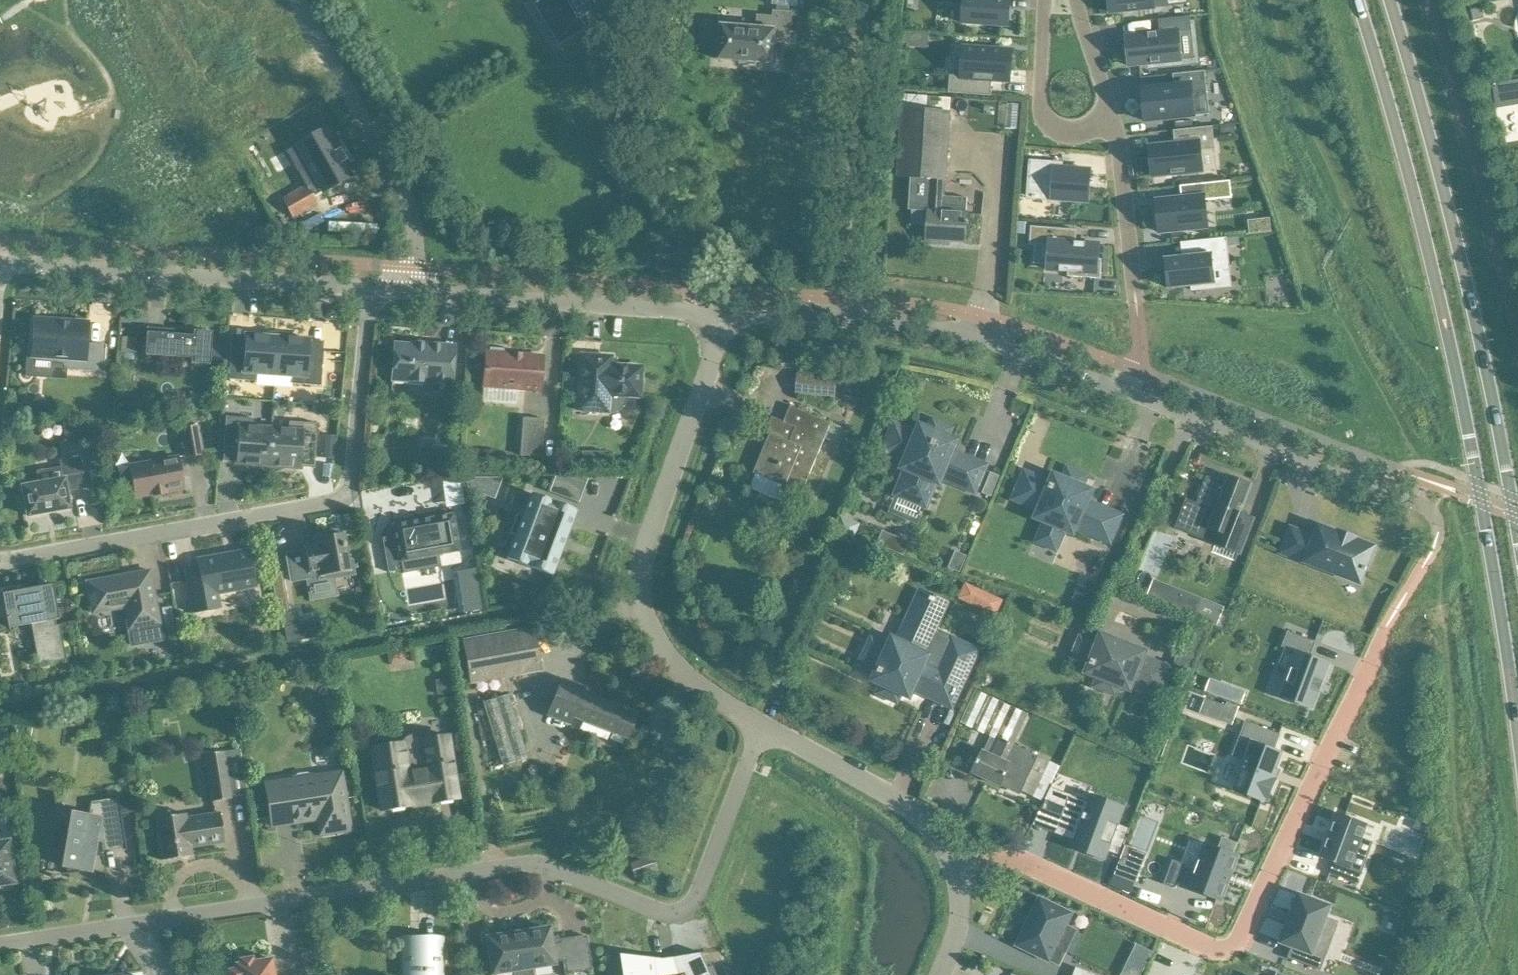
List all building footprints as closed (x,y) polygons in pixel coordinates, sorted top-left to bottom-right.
[(546,9),(551,17),(566,41),(590,26),(593,25),(587,15),(611,0),(559,0),(546,9)] [(1010,0),(956,0),(955,2),(965,3),(963,23),(1008,26),(1010,0)] [(1111,12),(1168,6),(1168,0),(1110,0),(1111,12)] [(717,29),(716,40),(720,41),(719,59),(773,64),(775,40),(789,41),(791,11),(789,11),(790,6),(777,5),(777,10),(775,10),(773,28),(739,26),(739,21),(728,20),(727,25),(722,24),(721,29),(717,29)] [(1181,61),(1178,32),(1192,30),(1190,16),(1159,19),(1160,33),(1126,36),(1129,66),(1181,61)] [(927,33),(901,31),(900,43),(926,45),(927,33)] [(1010,81),(1012,50),(964,46),(962,76),(950,75),(949,93),(989,96),(990,89),(990,80),(1010,81)] [(1207,92),(1205,71),(1173,74),(1174,86),(1143,89),(1144,97),(1143,97),(1144,114),(1145,113),(1146,121),(1194,116),(1191,94),(1207,92)] [(1012,129),(1026,129),(1027,108),(1013,107),(1012,129)] [(946,179),(950,112),(902,109),(898,176),(912,177),(910,203),(929,204),(929,211),(927,242),(943,243),(943,240),(966,241),(967,225),(969,225),(969,221),(967,221),(968,198),(944,197),(945,179),(946,179)] [(1235,125),(1221,126),(1222,135),(1235,134),(1235,125)] [(1213,126),(1174,130),(1175,143),(1151,146),(1154,177),(1182,174),(1183,176),(1197,174),(1196,172),(1201,172),(1199,151),(1215,149),(1213,126)] [(324,129),(286,151),(306,186),(307,185),(313,196),(350,175),(343,162),(346,160),(340,148),(336,150),(324,129)] [(1088,202),(1091,170),(1062,168),(1063,163),(1031,161),(1029,184),(1053,186),(1052,199),(1088,202)] [(1181,186),(1182,198),(1157,201),(1160,232),(1207,227),(1205,200),(1232,197),(1230,181),(1181,186)] [(307,186),(283,199),(293,217),(317,203),(307,186)] [(1098,259),(1099,244),(1073,242),(1074,229),(1031,226),(1030,246),(1050,247),(1049,270),(1068,272),(1068,276),(1101,279),(1102,259),(1098,259)] [(1230,268),(1227,237),(1195,241),(1197,256),(1167,259),(1170,288),(1193,285),(1193,290),(1209,288),(1209,284),(1214,283),(1212,270),(1230,268)] [(87,349),(88,323),(34,319),(31,356),(35,357),(36,361),(50,362),(51,358),(61,359),(63,370),(103,372),(106,345),(91,343),(91,349),(87,349)] [(127,379),(126,389),(136,390),(136,388),(133,388),(135,370),(159,372),(160,356),(162,356),(191,358),(191,363),(209,365),(211,337),(173,334),(174,329),(147,327),(147,331),(131,330),(128,370),(133,370),(133,380),(127,379)] [(275,375),(278,333),(274,332),(269,333),(265,334),(261,335),(246,334),(245,335),(232,334),(228,379),(256,381),(257,373),(275,375)] [(320,386),(324,341),(309,340),(309,339),(294,338),(291,336),(290,335),(286,334),(282,333),(278,333),(275,375),(292,376),(292,384),(320,386)] [(451,393),(454,350),(441,349),(441,344),(412,342),(412,344),(394,343),(390,394),(392,395),(393,374),(409,375),(409,382),(431,384),(431,392),(451,393)] [(483,386),(541,390),(543,356),(521,355),(520,358),(513,357),(514,354),(504,353),(504,349),(490,348),(489,353),(485,352),(483,386)] [(580,354),(576,410),(611,412),(616,411),(621,407),(625,401),(626,396),(640,397),(641,383),(643,382),(643,374),(641,372),(642,367),(637,367),(635,365),(627,364),(625,366),(611,365),(611,357),(580,354)] [(798,375),(796,393),(836,396),(838,378),(798,375)] [(765,446),(754,473),(756,474),(786,486),(784,491),(794,495),(800,498),(832,423),(791,405),(785,420),(784,422),(796,427),(790,441),(771,433),(765,446)] [(268,470),(271,428),(253,427),(254,419),(225,416),(222,461),(236,462),(236,463),(252,465),(255,466),(259,468),(264,469),(268,470)] [(541,457),(544,419),(523,417),(520,455),(541,457)] [(315,468),(315,459),(318,423),(289,421),(289,429),(271,428),(268,470),(272,470),(276,470),(281,468),(284,467),(300,468),(300,467),(315,468)] [(81,422),(68,425),(70,441),(84,438),(81,422)] [(896,425),(885,450),(907,459),(904,468),(908,469),(898,493),(926,505),(936,481),(940,482),(942,477),(975,491),(986,466),(962,456),(961,459),(951,455),(953,452),(957,441),(948,437),(951,429),(934,422),(931,430),(921,426),(918,434),(896,425)] [(203,454),(198,426),(182,429),(187,456),(203,454)] [(69,508),(66,492),(86,488),(81,457),(60,460),(63,479),(22,486),(24,493),(19,497),(21,506),(26,508),(28,516),(69,508)] [(183,488),(178,457),(130,465),(136,497),(154,494),(154,495),(166,493),(166,492),(183,488)] [(1121,516),(1096,506),(1095,508),(1085,504),(1091,491),(1081,487),(1086,477),(1068,470),(1064,480),(1055,476),(1052,484),(1026,473),(1016,498),(1041,509),(1038,517),(1047,521),(1041,535),(1058,542),(1064,528),(1073,532),(1076,527),(1110,541),(1121,516)] [(991,472),(982,494),(991,497),(1000,476),(991,472)] [(556,474),(549,492),(579,503),(589,474),(556,474)] [(1252,518),(1240,514),(1251,485),(1229,476),(1226,483),(1207,476),(1197,503),(1187,499),(1186,500),(1190,502),(1180,526),(1207,536),(1210,528),(1219,532),(1215,544),(1239,553),(1252,518)] [(502,478),(466,478),(467,489),(494,499),(502,478)] [(567,534),(576,510),(531,493),(522,516),(517,514),(509,533),(515,535),(506,559),(551,576),(561,551),(558,550),(564,533),(567,534)] [(395,536),(382,538),(388,572),(402,570),(403,574),(441,567),(439,555),(442,554),(459,551),(452,514),(436,517),(393,525),(395,536)] [(842,535),(862,542),(867,524),(848,518),(842,535)] [(1375,547),(1357,540),(1357,538),(1338,530),(1338,532),(1319,525),(1315,536),(1291,527),(1281,553),(1361,584),(1375,547)] [(347,561),(342,534),(338,534),(337,531),(322,533),(323,537),(315,539),(317,546),(305,548),(306,551),(286,554),(291,581),(316,576),(317,581),(354,574),(352,561),(347,561)] [(257,587),(250,549),(196,558),(198,568),(184,571),(192,613),(221,608),(218,594),(257,587)] [(476,568),(456,571),(464,613),(484,610),(476,568)] [(160,624),(150,571),(130,574),(131,577),(121,579),(120,576),(87,582),(92,609),(109,606),(109,610),(125,607),(129,629),(133,629),(136,646),(163,641),(160,624)] [(274,589),(286,587),(283,572),(272,574),(274,589)] [(959,598),(996,614),(1003,599),(966,583),(959,598)] [(31,624),(38,664),(66,659),(60,625),(56,625),(54,613),(57,612),(52,584),(2,593),(3,597),(0,597),(0,620),(6,618),(8,628),(31,624)] [(1178,589),(1171,607),(1195,617),(1202,598),(1178,589)] [(172,605),(162,607),(165,626),(176,624),(172,605)] [(297,615),(281,618),(287,648),(322,641),(320,625),(299,629),(297,615)] [(964,681),(977,651),(949,638),(947,643),(932,636),(934,631),(909,620),(899,641),(894,639),(890,648),(879,643),(869,666),(879,671),(875,680),(884,684),(880,692),(897,700),(901,692),(910,696),(914,688),(915,685),(925,690),(924,693),(952,706),(964,681)] [(540,669),(533,629),(464,642),(471,682),(540,669)] [(1297,653),(1280,696),(1312,708),(1319,692),(1321,693),(1325,681),(1323,680),(1329,663),(1311,656),(1316,641),(1288,631),(1282,647),(1297,653)] [(1142,658),(1144,652),(1130,647),(1131,645),(1116,639),(1116,641),(1102,636),(1098,646),(1088,642),(1082,659),(1092,663),(1088,672),(1101,677),(1097,685),(1114,692),(1118,683),(1130,688),(1132,683),(1160,694),(1169,668),(1142,658)] [(452,693),(450,677),(440,679),(442,694),(452,693)] [(636,714),(626,710),(627,708),(621,706),(620,708),(582,692),(583,689),(562,680),(548,714),(570,723),(573,716),(626,737),(636,714)] [(1174,680),(1170,691),(1182,696),(1186,684),(1174,680)] [(1211,680),(1207,692),(1229,700),(1234,689),(1211,680)] [(508,695),(483,702),(502,766),(527,758),(508,695)] [(1240,707),(1228,703),(1227,706),(1221,722),(1233,727),(1240,707)] [(1246,722),(1233,756),(1245,760),(1234,790),(1263,801),(1264,799),(1268,800),(1276,779),(1272,778),(1282,752),(1274,749),(1280,735),(1246,722)] [(457,799),(447,736),(424,739),(420,736),(415,734),(409,735),(404,738),(401,742),(371,747),(381,810),(412,806),(412,803),(433,800),(433,803),(457,799)] [(1060,766),(1032,751),(1000,737),(999,740),(992,736),(984,752),(983,751),(972,772),(1001,786),(1003,782),(1046,803),(1060,766)] [(240,749),(224,751),(204,754),(212,802),(231,799),(231,796),(247,793),(240,749)] [(342,778),(341,772),(313,776),(312,773),(309,773),(308,772),(296,774),(295,776),(292,776),(292,779),(266,783),(272,826),(304,821),(303,819),(317,817),(320,834),(350,830),(342,778)] [(126,849),(118,795),(117,796),(117,799),(92,803),(90,816),(71,813),(68,830),(60,831),(59,827),(58,827),(61,851),(64,851),(62,866),(68,867),(68,872),(65,873),(65,874),(79,872),(80,869),(91,871),(93,857),(102,855),(102,859),(103,859),(102,849),(125,846),(125,849),(126,849)] [(1070,795),(1056,832),(1087,843),(1084,851),(1106,858),(1108,851),(1119,855),(1130,828),(1119,824),(1125,808),(1093,796),(1090,803),(1070,795)] [(224,843),(220,812),(186,818),(186,814),(155,818),(161,860),(192,856),(191,848),(224,843)] [(1338,812),(1321,857),(1334,862),(1330,874),(1358,884),(1363,871),(1351,867),(1368,824),(1338,812)] [(1417,819),(1414,827),(1426,831),(1429,823),(1417,819)] [(1173,859),(1164,884),(1176,888),(1178,882),(1189,887),(1189,888),(1221,900),(1238,855),(1234,854),(1238,843),(1223,837),(1219,848),(1206,843),(1196,869),(1185,865),(1185,864),(1173,859)] [(9,841),(0,842),(0,888),(13,886),(12,883),(15,883),(9,841)] [(1115,875),(1137,883),(1142,869),(1121,861),(1115,875)] [(1288,925),(1281,943),(1292,947),(1288,958),(1316,969),(1321,956),(1313,953),(1331,906),(1299,894),(1293,912),(1296,913),(1292,926),(1288,925)] [(1056,947),(1072,913),(1040,898),(1017,945),(1060,966),(1066,953),(1056,947)] [(564,939),(560,940),(560,941),(550,942),(548,928),(525,932),(524,929),(525,929),(525,928),(509,930),(509,931),(510,931),(510,934),(487,938),(492,973),(513,970),(514,974),(534,974),(533,967),(553,963),(553,962),(563,960),(565,974),(591,970),(586,936),(564,939)] [(445,936),(399,935),(399,974),(445,974),(445,936)] [(1152,952),(1137,945),(1129,961),(1143,968),(1152,952)] [(703,953),(664,959),(622,954),(625,974),(659,974),(686,970),(688,974),(713,974),(703,953)] [(271,959),(252,961),(251,958),(240,959),(240,964),(235,964),(236,969),(228,970),(229,974),(274,974),(271,959)]
